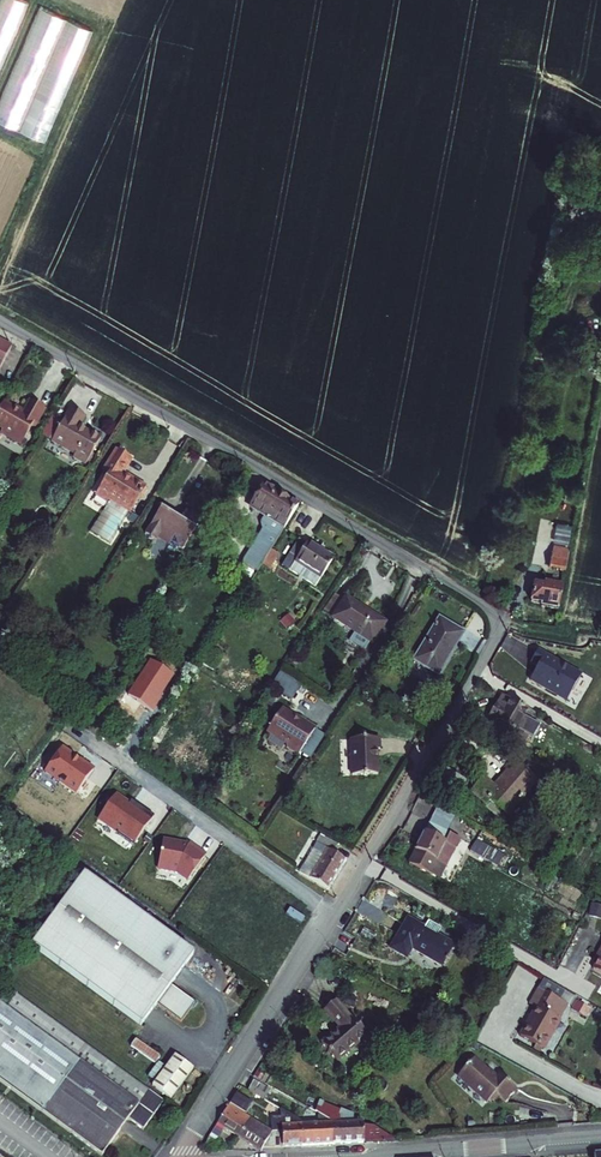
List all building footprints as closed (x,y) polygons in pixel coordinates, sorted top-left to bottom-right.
[(28,0),(27,0),(2,0),(0,5),(0,23),(3,24),(0,32),(0,64),(3,65),(28,0)] [(51,140),(90,26),(41,9),(5,116),(21,122),(28,101),(38,105),(34,118),(28,116),(23,131),(51,140)] [(0,346),(0,376),(12,352),(0,346)] [(32,404),(27,413),(18,408),(16,411),(5,405),(0,413),(0,430),(5,433),(3,436),(24,448),(35,429),(38,430),(48,412),(32,404)] [(72,416),(53,448),(76,462),(74,465),(86,472),(101,447),(81,435),(87,425),(72,416)] [(135,468),(120,459),(106,481),(111,485),(98,504),(110,512),(91,543),(111,555),(148,496),(136,489),(134,492),(124,485),(135,468)] [(300,513),(269,492),(262,503),(258,504),(254,510),(257,511),(255,514),(268,522),(264,528),(265,533),(282,543),(300,513)] [(207,522),(192,513),(181,530),(178,529),(178,525),(175,523),(172,524),(162,518),(147,543),(158,550),(161,546),(172,553),(169,559),(176,563),(180,556),(185,558),(207,522)] [(559,570),(566,571),(571,546),(553,543),(550,563),(560,565),(559,570)] [(311,549),(310,551),(302,546),(285,571),(319,593),(337,566),(311,549)] [(530,601),(542,603),(542,605),(559,608),(563,585),(546,582),(545,586),(533,584),(530,601)] [(376,647),(378,648),(390,628),(336,596),(324,616),(360,638),(354,647),(370,656),(376,647)] [(468,636),(443,621),(417,664),(442,679),(468,636)] [(582,681),(539,655),(532,667),(539,671),(531,685),(567,706),(582,681)] [(163,701),(177,679),(155,664),(132,700),(156,715),(164,702),(163,701)] [(279,670),(271,686),(294,697),(301,681),(279,670)] [(508,714),(500,709),(494,720),(506,727),(500,737),(527,753),(533,743),(522,736),(534,715),(514,703),(508,714)] [(304,725),(287,713),(274,733),(275,738),(290,747),(290,752),(302,760),(320,734),(306,724),(304,725)] [(381,780),(383,756),(386,756),(387,744),(358,742),(356,779),(381,780)] [(80,798),(97,775),(65,752),(48,776),(80,798)] [(490,777),(476,791),(490,805),(494,800),(510,815),(522,802),(524,804),(527,800),(525,798),(541,782),(522,764),(500,787),(490,777)] [(122,839),(137,849),(158,820),(145,811),(141,815),(132,809),(118,799),(103,821),(124,836),(122,839)] [(141,815),(145,811),(135,804),(132,809),(141,815)] [(464,840),(433,823),(411,863),(442,880),(464,840)] [(323,840),(303,878),(332,894),(348,866),(335,858),(340,849),(323,840)] [(479,842),(475,850),(501,866),(505,858),(479,842)] [(178,874),(192,884),(208,861),(192,849),(191,850),(180,848),(181,847),(166,844),(161,871),(178,874)] [(93,887),(41,959),(152,1038),(159,1027),(167,1016),(190,1033),(202,1017),(205,1020),(210,1013),(203,1008),(201,1011),(182,997),(204,967),(93,887)] [(431,922),(426,930),(411,921),(394,950),(408,958),(413,949),(444,966),(456,946),(437,935),(441,928),(431,922)] [(545,1050),(562,1021),(553,1016),(562,1001),(540,989),(531,1004),(538,1008),(522,1036),(545,1050)] [(0,1005),(0,1082),(99,1156),(101,1156),(125,1125),(129,1120),(145,1132),(166,1103),(19,995),(8,1011),(0,1005)] [(588,1015),(592,1006),(579,1001),(575,1011),(588,1015)] [(325,1012),(339,1029),(323,1043),(329,1051),(327,1052),(331,1057),(332,1055),(339,1063),(369,1037),(352,1017),(351,1019),(336,1002),(325,1012)] [(136,1037),(131,1045),(155,1062),(161,1054),(136,1037)] [(192,1073),(170,1057),(150,1085),(172,1101),(192,1073)] [(500,1099),(505,1105),(518,1092),(503,1076),(500,1080),(495,1074),(492,1077),(475,1059),(459,1075),(486,1103),(488,1101),(497,1103),(500,1099)] [(254,1082),(249,1091),(266,1101),(271,1092),(254,1082)] [(240,1099),(236,1107),(250,1114),(254,1107),(240,1099)] [(321,1113),(321,1116),(335,1124),(335,1145),(376,1145),(376,1130),(373,1130),(374,1129),(365,1129),(365,1124),(341,1125),(340,1119),(344,1115),(327,1105),(324,1110),(320,1108),(318,1111),(321,1113)] [(252,1119),(230,1107),(206,1149),(213,1155),(223,1155),(222,1150),(225,1149),(222,1143),(218,1144),(226,1130),(241,1139),(252,1119)] [(321,1126),(305,1126),(305,1146),(335,1145),(335,1124),(321,1116),(321,1126)] [(275,1133),(252,1119),(241,1139),(264,1152),(267,1147),(272,1147),(279,1135),(275,1133)] [(275,1124),(275,1133),(279,1135),(272,1147),(305,1146),(305,1126),(304,1122),(300,1120),(285,1120),(285,1124),(275,1124)]
